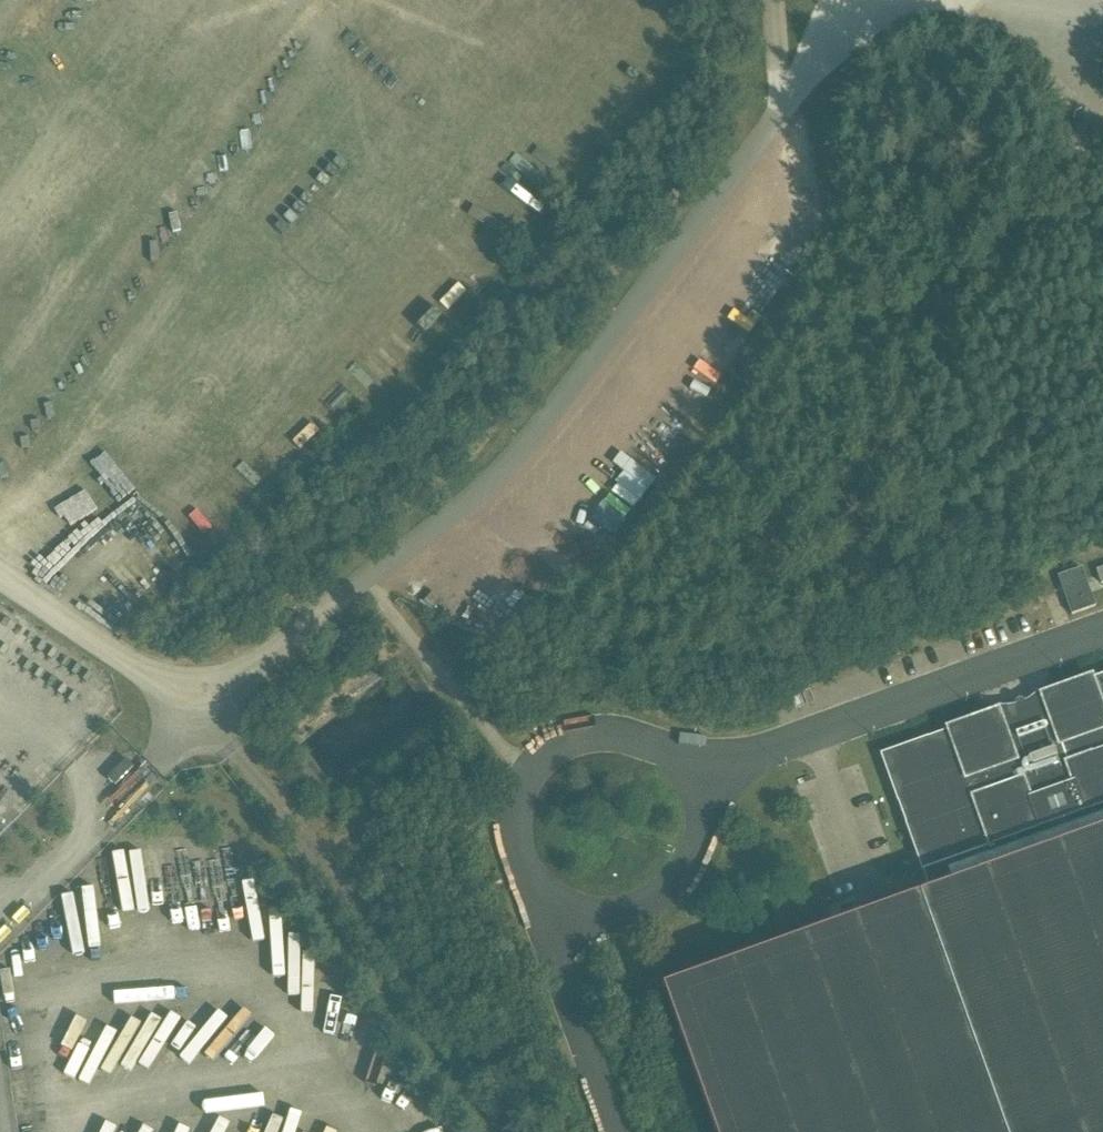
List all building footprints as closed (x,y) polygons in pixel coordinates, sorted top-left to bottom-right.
[(1091,594),(1089,587),(1082,568),(1058,577),(1072,615),(1096,607),(1095,606),(1091,594)] [(1090,679),(1043,696),(1038,691),(1037,693),(1034,696),(1030,699),(1028,701),(1025,703),(1023,704),(1019,705),(1016,706),(1011,707),(1006,708),(1001,708),(999,707),(995,707),(995,713),(948,730),(927,738),(879,755),(896,803),(897,802),(905,824),(904,824),(921,872),(922,872),(929,891),(1102,833),(1102,675),(1090,679)] [(929,891),(662,987),(663,989),(714,1131),(1102,1131),(1102,833),(929,891)]
